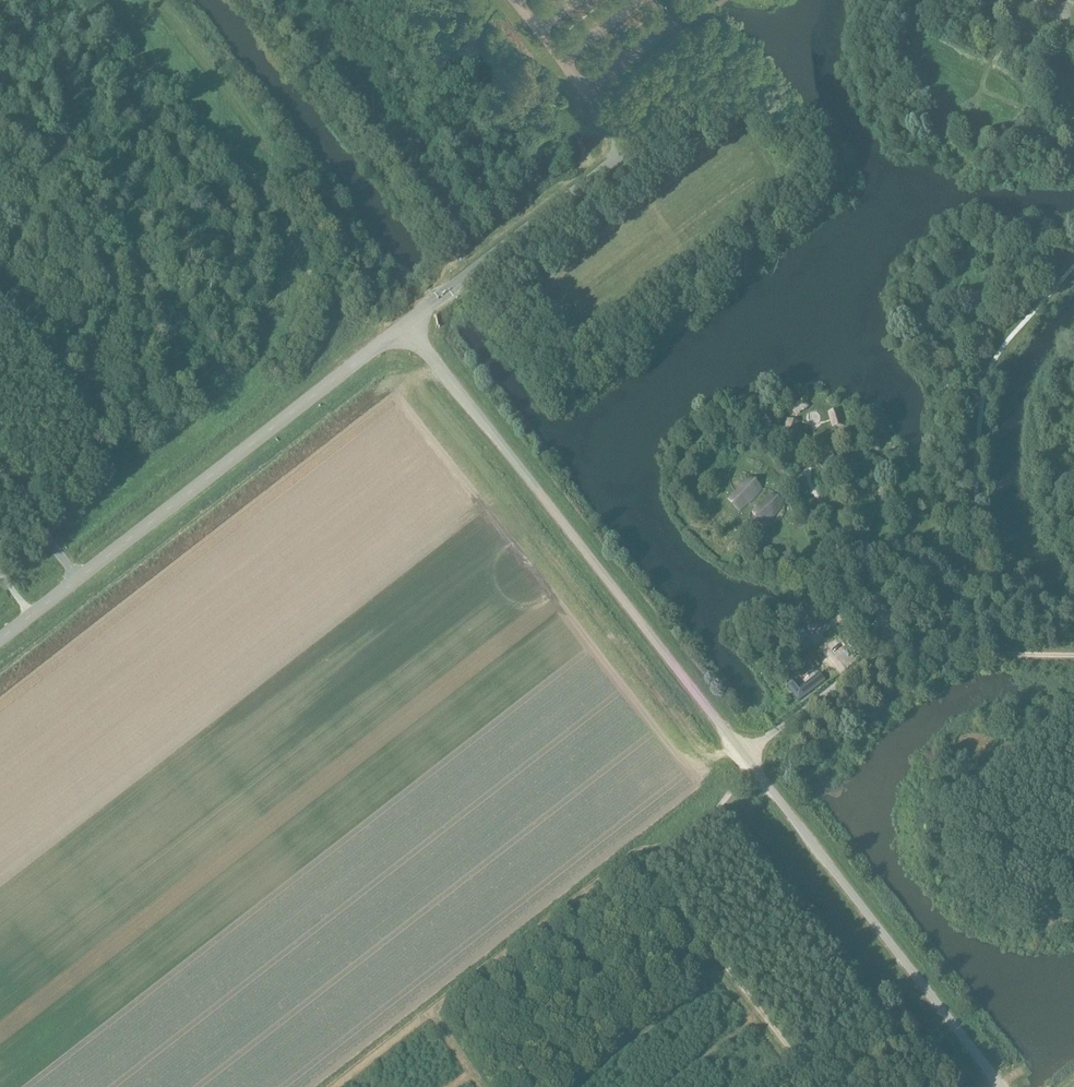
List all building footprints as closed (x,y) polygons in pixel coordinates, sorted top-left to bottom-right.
[(832,420),(832,434),(840,433),(840,420),(832,420)] [(786,430),(796,432),(797,423),(787,421),(786,430)] [(816,461),(822,468),(835,458),(831,454),(829,455),(827,452),(816,461)] [(728,498),(739,510),(760,490),(749,479),(728,498)] [(773,496),(756,509),(764,518),(781,505),(773,496)] [(847,612),(850,618),(855,615),(852,609),(847,612)]
